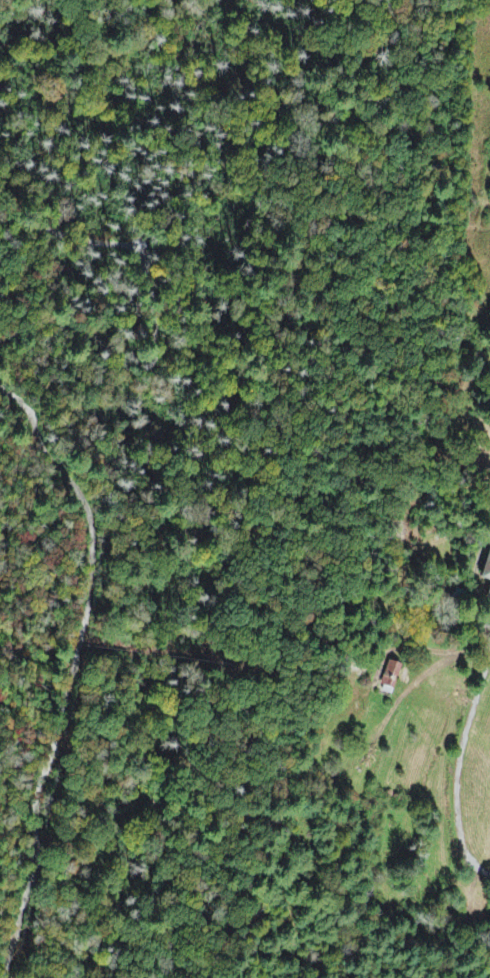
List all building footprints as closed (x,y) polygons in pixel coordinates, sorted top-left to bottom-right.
[(382,690),(396,692),(401,665),(387,663),(382,690)]
